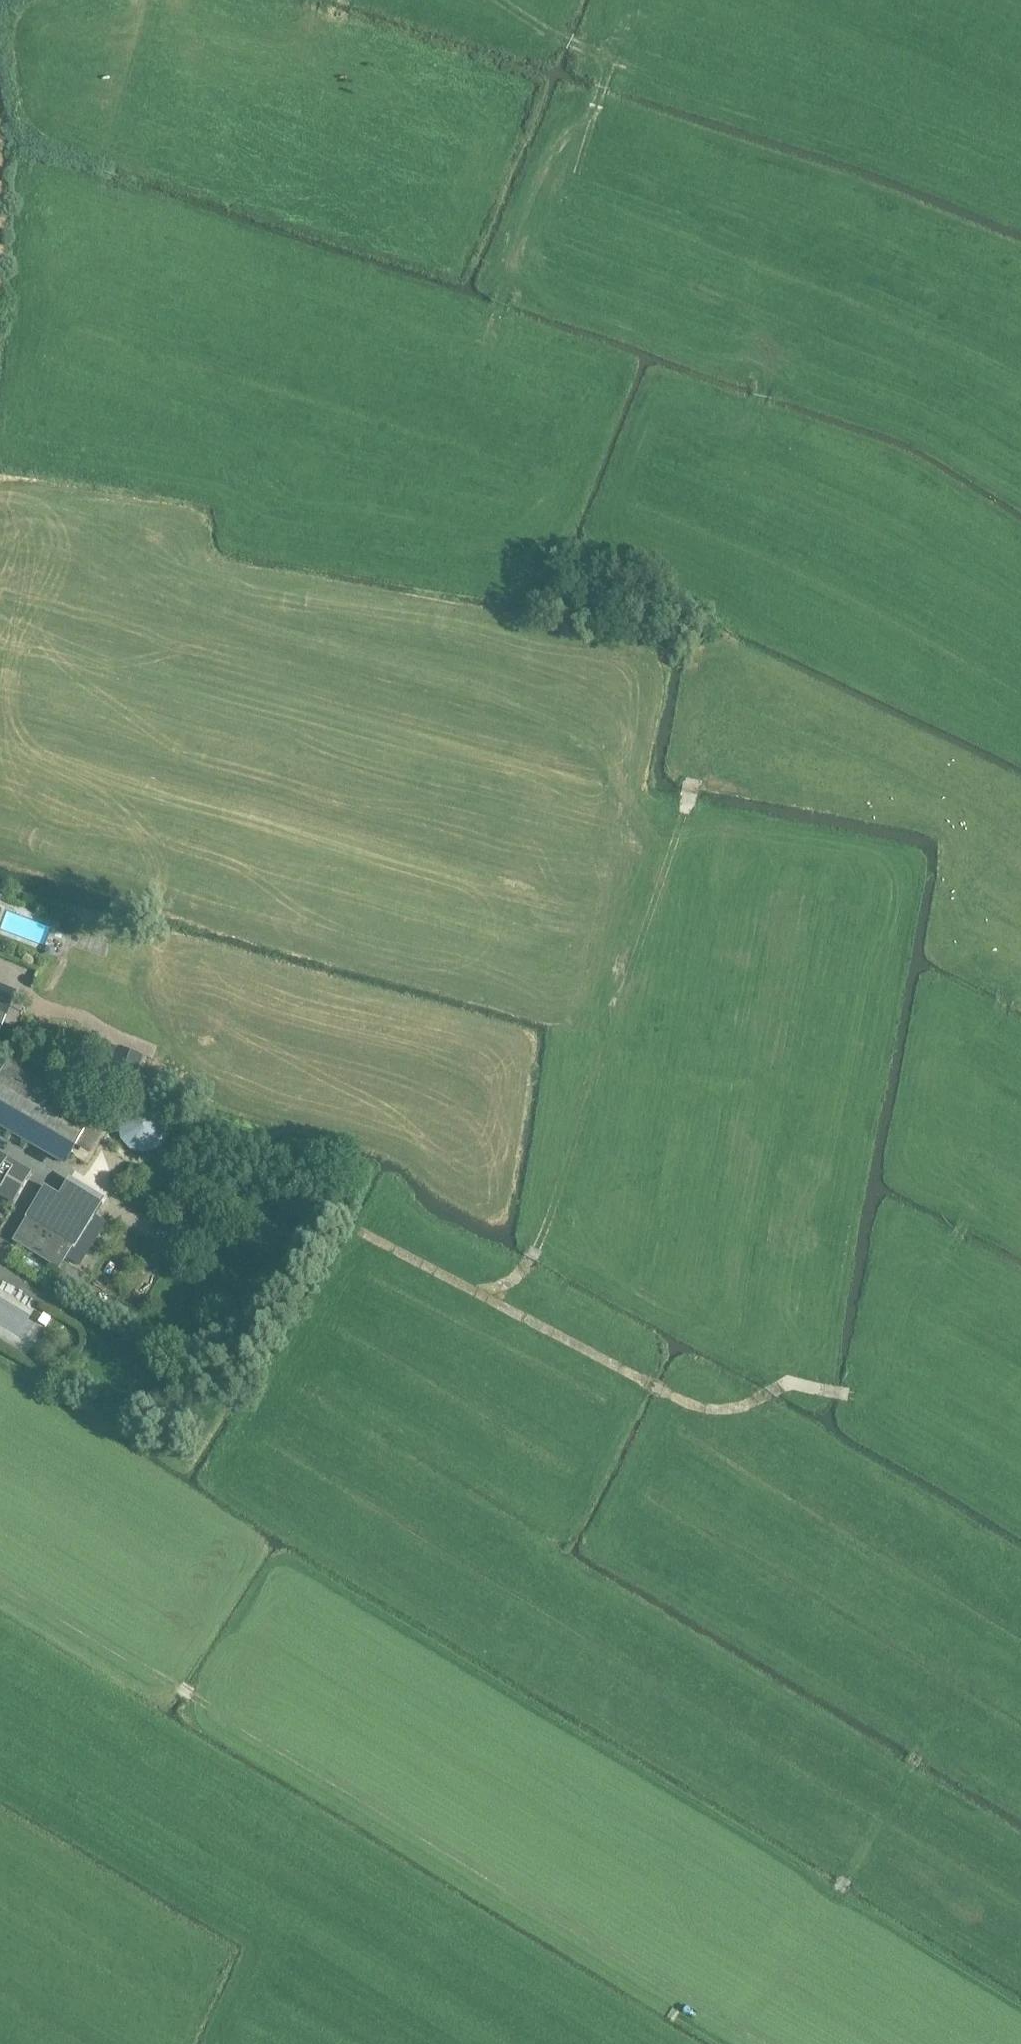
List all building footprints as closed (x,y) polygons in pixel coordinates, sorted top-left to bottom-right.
[(176,653),(188,656),(192,644),(179,641),(176,653)] [(171,731),(183,735),(186,722),(174,719),(171,731)] [(15,996),(0,990),(0,1016),(6,1018),(15,996)] [(137,1074),(145,1055),(133,1050),(125,1070),(137,1074)] [(0,1078),(0,1123),(68,1162),(98,1110),(11,1059),(0,1078)] [(137,1153),(158,1105),(145,1101),(134,1104),(122,1114),(120,1120),(118,1127),(121,1140),(130,1151),(137,1153)] [(32,1173),(0,1155),(0,1196),(15,1205),(33,1174),(32,1173)] [(62,1267),(105,1199),(70,1180),(60,1197),(46,1188),(16,1237),(62,1267)]
